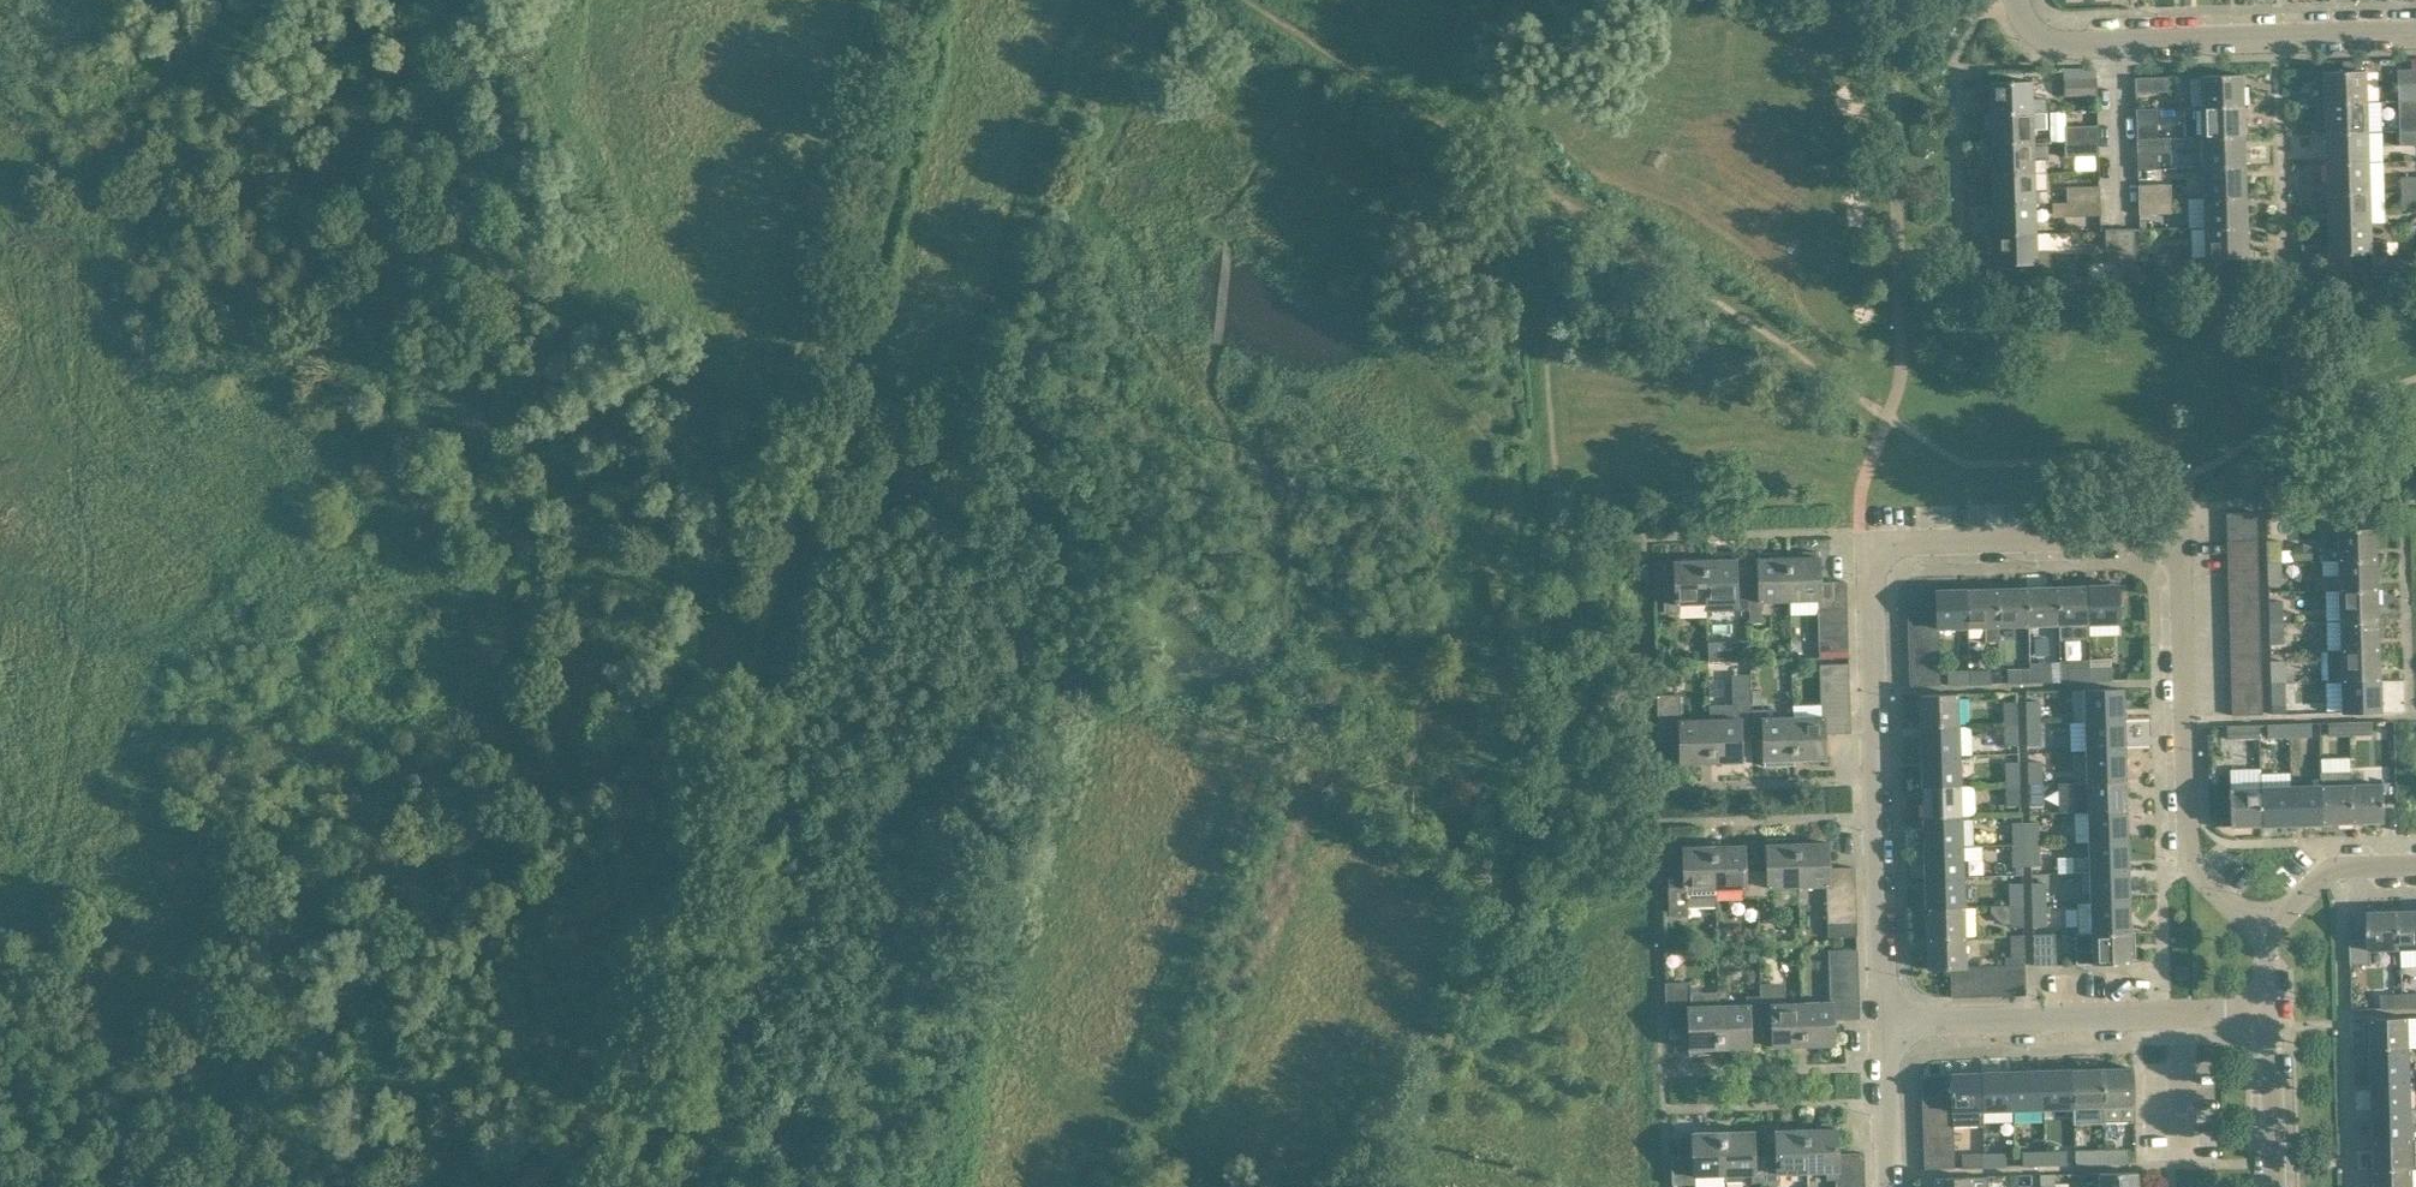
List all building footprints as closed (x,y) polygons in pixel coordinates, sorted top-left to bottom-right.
[(2398,69),(2398,84),(2415,83),(2415,68),(2398,69)] [(2065,96),(2097,95),(2096,70),(2064,71),(2065,96)] [(2366,70),(2345,70),(2324,71),(2325,102),(2367,101),(2366,70)] [(2243,74),(2200,76),(2201,107),(2244,105),(2243,74)] [(2169,92),(2168,76),(2135,77),(2136,93),(2169,92)] [(2032,98),(2032,81),(1989,82),(1990,113),(2034,112),(2048,111),(2047,98),(2032,98)] [(2399,84),(2399,99),(2415,99),(2415,84),(2399,84)] [(2399,99),(2399,115),(2415,114),(2415,99),(2399,99)] [(2368,131),(2367,101),(2325,102),(2325,132),(2368,131)] [(2245,136),(2244,105),(2201,107),(2185,107),(2186,137),(2202,137),(2245,136)] [(2046,128),(2046,112),(2034,112),(1990,113),(1990,114),(1985,114),(1986,132),(1991,132),(1991,143),(2035,142),(2034,128),(2046,128)] [(2399,115),(2399,130),(2415,129),(2415,114),(2399,115)] [(2158,138),(2157,123),(2137,124),(2137,139),(2158,138)] [(2098,140),(2097,124),(2065,125),(2066,141),(2098,140)] [(2399,130),(2400,144),(2415,144),(2415,129),(2399,130)] [(2369,161),(2368,131),(2325,132),(2326,162),(2369,161)] [(2246,166),(2245,136),(2202,137),(2203,167),(2246,166)] [(2170,152),(2170,138),(2158,138),(2137,139),(2138,153),(2170,152)] [(2098,154),(2098,140),(2066,141),(2066,155),(2098,154)] [(2035,159),(2035,142),(1991,143),(1992,174),(2036,172),(2047,171),(2046,158),(2035,159)] [(2369,191),(2369,161),(2326,162),(2327,192),(2369,191)] [(2246,196),(2246,166),(2203,167),(2204,198),(2246,196)] [(2036,190),(2036,172),(1992,174),(1993,204),(2037,203),(2036,201),(2048,200),(2047,189),(2036,190)] [(2401,176),(2402,190),(2415,190),(2415,176),(2401,176)] [(2171,183),(2139,185),(2140,199),(2171,198),(2171,183)] [(2100,201),(2100,185),(2067,186),(2068,202),(2100,201)] [(2402,190),(2402,205),(2415,205),(2415,190),(2402,190)] [(2370,222),(2369,191),(2327,192),(2328,223),(2370,222)] [(2247,226),(2246,196),(2204,198),(2205,228),(2247,226)] [(2172,212),(2171,198),(2140,199),(2140,213),(2172,212)] [(2100,215),(2100,201),(2068,202),(2068,216),(2100,215)] [(2037,233),(2037,203),(1993,204),(1994,234),(2037,233)] [(2371,240),(2370,222),(2328,223),(2329,253),(2371,252),(2372,271),(2389,271),(2388,239),(2371,240)] [(2248,258),(2247,226),(2205,228),(2206,258),(2197,258),(2198,278),(2225,277),(2225,258),(2248,258)] [(2137,261),(2136,228),(2121,229),(2122,262),(2137,261)] [(2122,262),(2121,229),(2106,229),(2107,262),(2122,262)] [(2038,251),(2037,233),(1994,234),(1995,265),(2036,264),(2036,269),(2050,269),(2049,250),(2038,251)] [(2376,558),(2375,527),(2374,527),(2373,508),(2348,509),(2349,528),(2338,528),(2339,545),(2320,546),(2321,559),(2339,559),(2376,558)] [(2257,526),(2256,511),(2226,512),(2227,527),(2257,526)] [(2257,541),(2257,526),(2227,527),(2227,542),(2257,541)] [(2258,556),(2257,541),(2227,542),(2228,557),(2258,556)] [(2279,541),(2267,541),(2268,561),(2280,561),(2279,541)] [(1790,600),(1789,557),(1778,557),(1778,551),(1758,551),(1759,583),(1748,583),(1749,609),(1763,609),(1763,601),(1790,600)] [(1846,580),(1831,581),(1820,581),(1820,551),(1799,551),(1799,557),(1789,557),(1790,600),(1818,599),(1818,607),(1847,606),(1846,580)] [(2258,570),(2258,556),(2228,557),(2228,571),(2258,570)] [(2377,588),(2376,558),(2339,559),(2339,575),(2321,575),(2322,590),(2340,590),(2340,589),(2377,588)] [(1749,609),(1748,583),(1737,583),(1736,559),(1705,560),(1707,603),(1707,611),(1749,609)] [(1707,603),(1705,560),(1675,561),(1675,585),(1665,586),(1665,612),(1680,611),(1679,604),(1707,603)] [(2281,582),(2281,569),(2280,561),(2268,561),(2268,583),(2281,582)] [(2259,585),(2258,573),(2258,570),(2228,571),(2229,586),(2259,585)] [(2119,584),(2088,585),(2089,624),(2120,623),(2119,584)] [(2089,624),(2088,585),(2058,586),(2059,624),(2060,639),(2090,638),(2089,624)] [(2259,599),(2259,585),(2229,586),(2229,600),(2259,599)] [(2059,624),(2058,586),(2028,587),(2029,625),(2059,624)] [(2029,625),(2028,587),(1997,588),(1999,626),(2029,625)] [(1999,626),(1997,588),(1967,589),(1968,627),(1986,627),(1986,642),(1998,641),(1998,626),(1999,626)] [(2378,618),(2377,588),(2340,589),(2340,590),(2341,619),(2378,618)] [(1968,627),(1967,589),(1936,590),(1937,610),(1938,609),(1939,625),(1939,628),(1968,627)] [(2260,613),(2259,599),(2229,600),(2230,614),(2260,613)] [(2284,621),(2283,601),(2268,601),(2269,621),(2284,621)] [(1848,620),(1847,606),(1818,607),(1819,621),(1848,620)] [(1938,609),(1937,610),(1908,610),(1909,626),(1939,625),(1938,609)] [(2260,628),(2260,613),(2230,614),(2230,629),(2260,628)] [(2379,648),(2378,618),(2341,619),(2342,649),(2379,648)] [(1848,635),(1848,620),(1819,621),(1819,636),(1848,635)] [(2285,642),(2284,621),(2269,621),(2270,643),(2285,642)] [(1939,639),(1939,628),(1939,625),(1909,626),(1909,640),(1939,639)] [(2261,642),(2260,628),(2230,629),(2231,643),(2261,642)] [(1848,649),(1848,635),(1819,636),(1820,650),(1848,649)] [(1940,654),(1939,639),(1909,640),(1909,655),(1940,654)] [(2261,657),(2261,642),(2231,643),(2231,658),(2261,657)] [(2380,678),(2379,648),(2342,649),(2327,649),(2328,680),(2342,679),(2380,678)] [(1940,668),(1940,654),(1909,655),(1910,669),(1940,668)] [(2262,671),(2261,657),(2231,658),(2232,672),(2262,671)] [(2286,681),(2285,660),(2271,661),(2272,681),(2286,681)] [(1850,678),(1849,663),(1820,664),(1821,679),(1850,678)] [(2091,680),(2091,665),(2069,666),(2069,680),(2091,680)] [(2113,679),(2113,665),(2091,665),(2091,680),(2113,679)] [(2052,666),(2030,667),(2031,681),(2052,681),(2052,666)] [(2031,681),(2030,667),(2009,668),(2009,682),(2031,681)] [(1941,684),(1940,668),(1910,669),(1910,685),(1941,684)] [(1992,682),(1992,668),(1970,669),(1970,683),(1992,682)] [(1970,683),(1970,669),(1948,670),(1948,684),(1970,683)] [(2262,685),(2262,671),(2232,672),(2232,687),(2262,685)] [(1850,692),(1850,678),(1821,679),(1821,693),(1850,692)] [(2381,709),(2380,678),(2342,679),(2343,710),(2381,709)] [(2287,704),(2286,681),(2272,681),(2272,704),(2287,704)] [(2263,700),(2262,685),(2232,687),(2233,701),(2263,700)] [(2123,689),(2085,690),(2072,690),(2073,721),(2086,721),(2086,720),(2124,719),(2123,689)] [(1711,762),(1710,719),(1681,720),(1680,692),(1658,693),(1659,738),(1680,738),(1681,763),(1711,762)] [(1851,706),(1850,692),(1821,693),(1822,707),(1851,706)] [(1959,725),(1958,694),(1920,695),(1921,726),(1959,725)] [(2041,721),(2041,700),(2026,700),(2027,722),(2041,721)] [(2263,715),(2263,700),(2233,701),(2233,716),(2263,715)] [(2017,723),(2016,701),(2003,701),(2004,724),(2017,723)] [(1742,761),(1742,736),(1753,736),(1752,710),(1752,703),(1710,704),(1710,719),(1711,762),(1742,761)] [(1826,758),(1825,733),(1852,732),(1851,706),(1822,707),(1822,715),(1794,716),(1795,759),(1826,758)] [(1795,759),(1794,716),(1775,717),(1775,709),(1752,710),(1753,736),(1764,735),(1765,766),(1786,765),(1786,760),(1795,759)] [(2124,750),(2124,719),(2086,720),(2086,721),(2087,751),(2124,750)] [(2042,743),(2041,721),(2027,722),(2027,744),(2042,743)] [(2350,733),(2350,721),(2328,722),(2329,734),(2350,733)] [(2371,721),(2354,721),(2350,721),(2350,733),(2372,733),(2371,721)] [(2311,735),(2310,722),(2289,723),(2289,736),(2311,735)] [(2018,744),(2017,723),(2004,724),(2005,744),(2018,744)] [(2289,736),(2289,723),(2267,723),(2268,737),(2289,736)] [(1960,755),(1959,725),(1921,726),(1922,756),(1960,755)] [(2259,738),(2258,725),(2227,726),(2227,740),(2259,738)] [(2125,780),(2124,750),(2087,751),(2088,781),(2125,780)] [(1961,785),(1960,755),(1922,756),(1923,787),(1961,785)] [(2043,783),(2042,760),(2028,761),(2029,783),(2043,783)] [(2019,784),(2019,761),(2005,761),(2006,784),(2019,784)] [(2262,825),(2261,786),(2261,768),(2229,769),(2231,826),(2262,825)] [(2353,823),(2352,783),(2351,783),(2351,771),(2320,772),(2321,784),(2322,784),(2323,824),(2353,823)] [(2126,811),(2125,780),(2088,781),(2088,782),(2074,782),(2075,811),(2089,811),(2089,812),(2126,811)] [(2044,804),(2043,783),(2029,783),(2030,805),(2044,804)] [(2383,783),(2352,783),(2353,823),(2384,822),(2383,783)] [(2020,804),(2019,784),(2006,784),(2007,805),(2020,804)] [(2321,784),(2291,785),(2292,824),(2323,824),(2322,784),(2321,784)] [(1962,816),(1961,785),(1923,787),(1924,817),(1962,816)] [(2291,785),(2261,786),(2262,825),(2292,824),(2291,785)] [(2127,841),(2126,811),(2089,812),(2090,842),(2127,841)] [(1963,846),(1962,816),(1924,817),(1925,847),(1963,846)] [(2026,843),(2026,821),(2013,821),(2013,843),(2026,843)] [(2039,842),(2039,821),(2026,821),(2026,843),(2039,842)] [(1799,887),(1798,843),(1789,843),(1789,837),(1767,838),(1768,869),(1757,870),(1758,896),(1772,895),(1771,887),(1799,887)] [(2128,871),(2127,841),(2090,842),(2090,856),(2075,856),(2075,872),(2091,872),(2128,871)] [(1829,842),(1798,843),(1799,887),(1827,886),(1827,893),(1856,893),(1855,867),(1829,867),(1829,842)] [(2039,864),(2039,842),(2026,843),(2026,864),(2039,864)] [(2026,864),(2026,843),(2013,843),(2013,864),(2026,864)] [(1716,889),(1715,845),(1684,846),(1684,861),(1668,862),(1670,915),(1689,914),(1688,907),(1716,906),(1715,889),(1716,889)] [(1745,845),(1715,845),(1716,889),(1744,888),(1744,896),(1758,896),(1757,870),(1745,870),(1745,845)] [(1963,877),(1963,846),(1925,847),(1926,878),(1963,877)] [(2129,902),(2128,871),(2091,872),(2092,903),(2129,902)] [(1964,906),(1963,877),(1926,878),(1927,908),(1964,906)] [(2023,905),(2022,882),(2010,883),(2010,905),(2023,905)] [(2046,904),(2045,882),(2032,882),(2033,905),(2046,904)] [(1856,907),(1856,893),(1827,893),(1828,908),(1856,907)] [(2130,932),(2130,930),(2129,902),(2092,903),(2093,932),(2093,933),(2130,932)] [(2047,925),(2046,904),(2033,905),(2034,925),(2047,925)] [(2024,925),(2023,905),(2010,905),(2011,926),(2024,925)] [(1965,937),(1964,906),(1927,908),(1928,938),(1965,937)] [(1857,922),(1856,907),(1828,908),(1828,922),(1857,922)] [(2401,911),(2402,947),(2415,947),(2415,910),(2401,911)] [(2402,947),(2401,911),(2370,912),(2371,938),(2351,939),(2352,963),(2371,963),(2371,948),(2402,947)] [(1857,936),(1857,922),(1828,922),(1828,936),(1857,936)] [(2131,963),(2130,943),(2135,943),(2135,930),(2130,930),(2130,932),(2093,933),(2093,932),(2077,933),(2078,963),(2094,963),(2094,964),(2131,963)] [(2048,965),(2048,941),(2047,933),(2034,933),(2035,966),(2048,965)] [(2006,965),(2009,965),(2025,964),(2024,934),(2010,935),(2011,956),(2005,956),(2006,965)] [(1966,968),(1966,967),(1965,937),(1928,938),(1929,969),(1951,969),(1966,968)] [(1859,964),(1858,949),(1829,950),(1830,965),(1859,964)] [(1859,979),(1859,964),(1830,965),(1830,980),(1859,979)] [(2026,995),(2025,966),(2025,964),(2009,965),(2010,995),(2026,995)] [(2010,995),(2009,965),(2006,965),(2006,966),(1995,966),(1996,996),(2010,995)] [(1996,996),(1995,966),(1981,967),(1981,996),(1996,996)] [(1981,996),(1981,967),(1966,967),(1966,968),(1967,997),(1981,996)] [(1967,997),(1966,968),(1951,969),(1951,997),(1967,997)] [(1859,993),(1859,979),(1830,980),(1830,994),(1859,993)] [(1721,1048),(1719,1005),(1719,992),(1691,993),(1691,998),(1677,999),(1678,1025),(1689,1024),(1690,1033),(1686,1033),(1686,1044),(1690,1044),(1690,1054),(1711,1054),(1711,1048),(1721,1048)] [(1835,1045),(1834,1020),(1860,1019),(1859,993),(1830,994),(1831,1002),(1803,1002),(1804,1046),(1835,1045)] [(2404,1005),(2403,994),(2382,994),(2382,1006),(2404,1005)] [(2403,994),(2404,1005),(2415,1005),(2415,994),(2403,994)] [(1804,1046),(1803,1002),(1784,1003),(1784,995),(1761,996),(1762,1022),(1773,1022),(1773,1047),(1804,1046)] [(1751,1022),(1762,1022),(1761,996),(1747,996),(1747,1004),(1719,1005),(1721,1048),(1752,1047),(1751,1022)] [(2412,1047),(2411,1016),(2373,1017),(2374,1031),(2368,1031),(2368,1049),(2374,1049),(2412,1047)] [(2413,1077),(2412,1047),(2374,1049),(2375,1078),(2413,1077)] [(2136,1121),(2134,1066),(2103,1067),(2104,1105),(2104,1122),(2136,1121)] [(2104,1105),(2103,1067),(2073,1068),(2074,1106),(2104,1105)] [(2074,1106),(2073,1068),(2042,1069),(2044,1107),(2074,1106)] [(2044,1107),(2042,1069),(2012,1070),(2013,1108),(2044,1107)] [(2013,1108),(2012,1070),(1982,1071),(1983,1109),(1984,1109),(2013,1108)] [(1983,1109),(1982,1071),(1951,1072),(1952,1094),(1952,1110),(1954,1110),(1955,1124),(1955,1125),(1984,1124),(1984,1109),(1983,1109)] [(2414,1107),(2413,1077),(2375,1078),(2376,1109),(2414,1107)] [(1952,1110),(1952,1094),(1923,1095),(1924,1110),(1952,1110)] [(2376,1109),(2377,1139),(2415,1138),(2415,1137),(2415,1107),(2414,1107),(2376,1109)] [(1954,1110),(1952,1110),(1924,1110),(1924,1125),(1955,1124),(1954,1110)] [(1841,1134),(1838,1132),(1838,1128),(1836,1128),(1836,1126),(1832,1122),(1823,1123),(1819,1127),(1817,1127),(1817,1128),(1807,1129),(1808,1172),(1826,1172),(1827,1178),(1837,1178),(1837,1179),(1866,1178),(1865,1153),(1839,1154),(1839,1145),(1841,1142),(1841,1134)] [(1955,1138),(1955,1125),(1955,1124),(1924,1125),(1925,1139),(1955,1138)] [(1808,1172),(1807,1129),(1776,1129),(1777,1155),(1765,1155),(1766,1181),(1781,1181),(1781,1173),(1808,1172)] [(1725,1175),(1723,1131),(1693,1132),(1693,1135),(1684,1135),(1678,1142),(1679,1157),(1672,1157),(1673,1184),(1697,1184),(1697,1176),(1725,1175)] [(1755,1156),(1754,1131),(1723,1131),(1725,1175),(1726,1181),(1743,1180),(1745,1177),(1745,1174),(1753,1174),(1753,1182),(1766,1181),(1765,1155),(1755,1156)] [(1956,1152),(1955,1138),(1925,1139),(1925,1153),(1956,1152)] [(2415,1168),(2415,1138),(2377,1139),(2378,1170),(2415,1168)] [(2127,1149),(2105,1150),(2106,1163),(2128,1163),(2127,1149)] [(2066,1150),(2045,1151),(2045,1165),(2067,1164),(2066,1150)] [(2106,1163),(2105,1150),(2083,1151),(2084,1164),(2106,1163)] [(2045,1165),(2045,1151),(2023,1151),(2023,1165),(2045,1165)] [(1956,1168),(1956,1152),(1925,1153),(1925,1169),(1956,1168)] [(1985,1166),(1984,1152),(1962,1153),(1962,1167),(1985,1166)] [(2006,1152),(1984,1152),(1985,1166),(2006,1166),(2006,1152)] [(2415,1168),(2378,1170),(2378,1186),(2415,1186),(2415,1181),(2415,1168)] [(2137,1171),(2100,1173),(2100,1186),(2137,1186),(2137,1171)] [(2054,1174),(2040,1174),(2041,1186),(2055,1186),(2054,1174)] [(1937,1178),(1937,1186),(1989,1186),(1988,1176),(1974,1177),(1937,1178)] [(1866,1178),(1837,1179),(1837,1186),(1866,1186),(1866,1178)]
